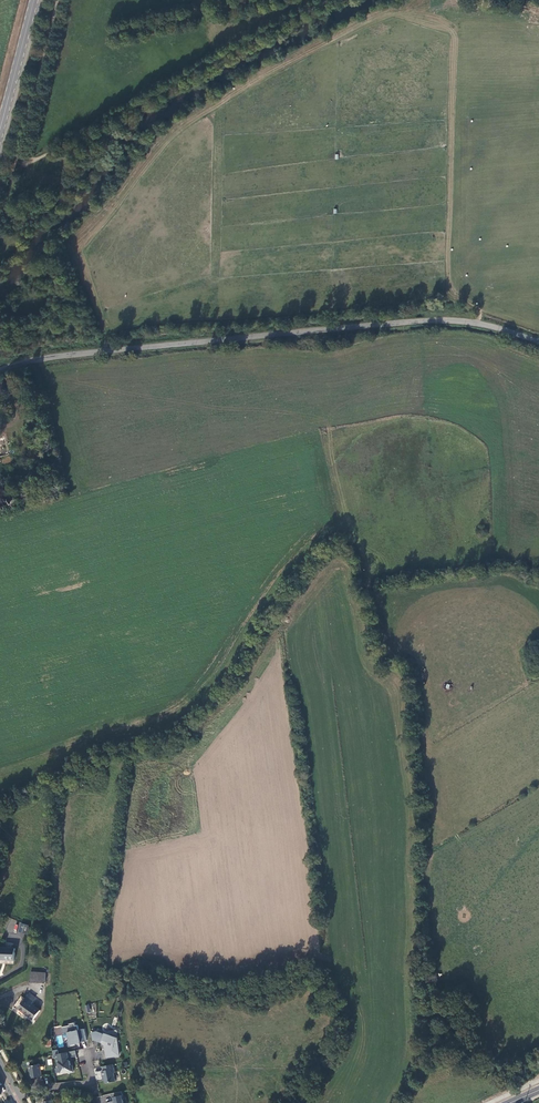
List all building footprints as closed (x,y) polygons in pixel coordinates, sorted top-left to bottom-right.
[(0,950),(0,962),(15,963),(16,950),(0,950)] [(30,983),(45,983),(45,974),(30,973),(30,983)] [(30,993),(19,1009),(34,1020),(41,1010),(32,1003),(36,997),(30,993)] [(74,1023),(69,1024),(69,1026),(61,1028),(62,1034),(67,1033),(69,1041),(67,1041),(68,1047),(76,1046),(75,1042),(78,1042),(79,1043),(86,1042),(84,1030),(78,1031),(77,1026),(75,1026),(74,1023)] [(96,1032),(91,1033),(93,1040),(101,1043),(102,1042),(106,1048),(106,1051),(105,1051),(106,1058),(119,1056),(116,1038),(104,1034),(104,1035),(96,1032)] [(75,1051),(54,1056),(57,1067),(59,1067),(60,1074),(66,1073),(68,1074),(72,1073),(71,1066),(70,1066),(68,1059),(69,1059),(76,1057),(75,1051)] [(113,1065),(102,1067),(103,1071),(101,1072),(102,1077),(103,1077),(105,1084),(115,1082),(113,1074),(114,1073),(113,1065)] [(27,1067),(29,1080),(40,1078),(38,1066),(27,1067)] [(111,1094),(112,1102),(106,1102),(123,1102),(122,1100),(123,1099),(121,1091),(111,1094)]
